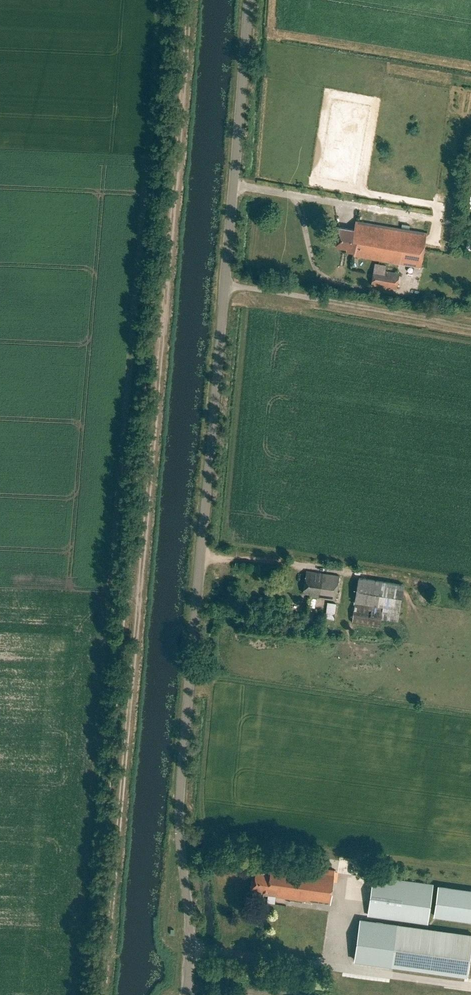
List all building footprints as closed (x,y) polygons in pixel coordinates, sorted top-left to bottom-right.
[(424,234),(397,230),(356,223),(354,229),(339,227),(337,238),(335,239),(335,242),(336,243),(335,246),(347,248),(346,251),(354,253),(353,255),(421,267),(427,233),(425,232),(424,234)] [(374,264),(371,286),(398,290),(400,275),(386,273),(386,266),(387,266),(374,264)] [(304,592),(313,594),(312,596),(335,599),(339,576),(307,571),(304,592)] [(404,585),(358,577),(354,601),(383,606),(382,608),(356,604),(353,623),(354,623),(353,632),(380,636),(382,619),(398,621),(399,609),(400,609),(404,585)] [(328,601),(325,617),(334,618),(337,602),(328,601)] [(322,623),(306,621),(304,629),(320,631),(322,623)] [(277,895),(277,897),(330,904),(335,869),(272,860),(270,872),(257,870),(256,880),(253,879),(252,885),(255,886),(254,894),(263,895),(263,893),(277,895)] [(374,875),(368,915),(428,924),(433,884),(374,875)] [(438,885),(434,916),(470,921),(470,889),(438,885)] [(391,966),(467,977),(470,948),(470,935),(397,924),(391,966)]
